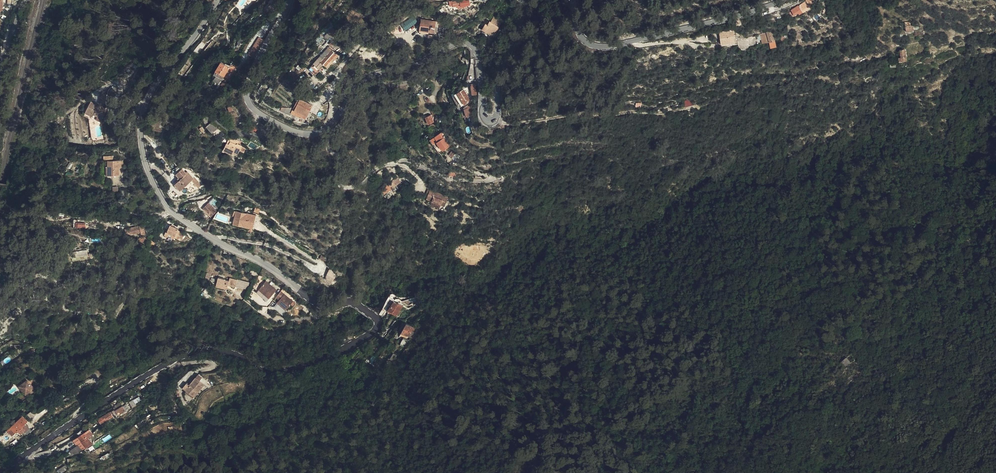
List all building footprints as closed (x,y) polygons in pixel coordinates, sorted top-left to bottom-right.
[(803,1),(789,11),(792,16),(796,13),(799,11),(807,6),(813,2),(811,0),(804,0),(803,1)] [(776,6),(762,12),(764,16),(777,11),(776,6)] [(484,22),(481,28),(495,36),(501,25),(498,23),(500,19),(492,15),(489,20),(488,20),(485,23),(484,22)] [(411,18),(402,23),(405,30),(415,24),(411,18)] [(424,30),(427,20),(421,19),(419,29),(424,30)] [(424,30),(429,31),(434,32),(436,21),(427,20),(424,30)] [(334,21),(330,24),(331,24),(327,29),(331,32),(335,29),(338,26),(334,21)] [(328,22),(318,33),(321,35),(331,24),(330,24),(328,22)] [(774,40),(772,30),(766,31),(767,34),(768,38),(768,41),(769,41),(774,40)] [(262,32),(251,49),(257,53),(263,42),(267,35),(262,32)] [(331,39),(315,57),(321,62),(325,58),(327,59),(327,58),(339,46),(331,39)] [(340,48),(339,46),(327,58),(329,60),(340,48)] [(235,58),(227,52),(221,61),(229,67),(230,67),(235,58)] [(321,62),(315,57),(310,62),(317,68),(322,63),(321,62)] [(229,67),(221,61),(219,63),(222,65),(227,69),(229,67)] [(227,69),(222,65),(218,71),(223,75),(228,69),(227,69)] [(474,90),(474,89),(470,81),(462,85),(459,86),(456,87),(463,100),(473,94),(472,92),(474,90)] [(301,96),(298,101),(297,104),(299,103),(303,98),(306,95),(303,93),(301,96)] [(308,110),(314,100),(306,95),(303,98),(299,103),(297,104),(302,107),(306,109),(308,110)] [(102,101),(94,97),(90,106),(97,110),(101,112),(100,115),(104,117),(108,109),(109,104),(102,101)] [(294,106),(296,101),(297,99),(296,101),(284,100),(278,97),(277,100),(293,108),(294,106)] [(432,118),(438,116),(435,109),(429,111),(432,118)] [(218,120),(213,114),(208,119),(214,124),(218,120)] [(452,141),(443,128),(436,133),(439,138),(438,138),(443,145),(444,144),(447,142),(448,141),(450,143),(452,141)] [(230,132),(240,137),(241,136),(242,134),(231,129),(230,132)] [(248,140),(241,136),(240,137),(230,132),(225,142),(234,146),(234,144),(239,147),(242,142),(246,144),(248,140)] [(441,149),(446,146),(444,144),(443,145),(438,138),(439,138),(436,133),(432,136),(436,142),(441,149)] [(458,148),(454,154),(458,157),(462,151),(458,148)] [(184,185),(196,173),(190,166),(189,168),(185,164),(180,169),(182,172),(181,173),(183,175),(179,179),(184,185)] [(398,172),(395,174),(392,178),(385,183),(387,187),(403,175),(399,169),(397,171),(398,172)] [(432,188),(430,192),(433,193),(435,186),(449,192),(446,199),(448,199),(451,191),(448,190),(448,189),(433,184),(432,188)] [(435,186),(433,193),(446,199),(449,192),(435,186)] [(213,194),(209,197),(212,201),(212,200),(216,204),(218,202),(216,200),(217,199),(213,194)] [(202,204),(209,213),(215,208),(208,199),(202,204)] [(258,210),(235,204),(234,209),(237,209),(236,214),(246,217),(246,219),(255,221),(258,210)] [(152,227),(149,218),(143,220),(145,226),(146,228),(152,227)] [(182,222),(174,218),(172,222),(171,222),(168,228),(171,230),(173,226),(176,227),(180,229),(179,230),(183,232),(185,230),(187,231),(189,226),(182,223),(182,222)] [(143,220),(131,223),(133,229),(145,226),(143,220)] [(330,269),(326,277),(333,281),(338,272),(330,269)] [(225,272),(225,271),(219,270),(217,276),(223,278),(223,277),(228,279),(228,278),(235,280),(237,274),(230,271),(229,274),(225,272)] [(268,276),(261,284),(271,292),(278,284),(268,276)] [(261,284),(259,286),(269,295),(271,292),(261,284)] [(295,296),(286,289),(279,297),(288,304),(295,296)] [(387,305),(396,309),(401,300),(393,296),(394,294),(388,291),(382,303),(387,306),(387,305)] [(111,306),(107,298),(103,300),(107,308),(111,306)] [(412,326),(413,327),(416,322),(407,317),(402,326),(409,330),(412,326)] [(399,339),(403,341),(408,334),(404,332),(399,339)] [(388,353),(392,355),(396,349),(392,347),(388,353)] [(851,362),(854,359),(851,353),(846,357),(851,362)] [(851,362),(846,357),(841,362),(846,365),(851,362)] [(189,382),(198,389),(209,375),(200,368),(194,376),(189,382)] [(21,379),(30,389),(37,382),(28,372),(21,379)] [(69,395),(71,398),(80,393),(78,389),(69,395)] [(134,402),(131,399),(128,401),(126,400),(120,404),(122,407),(129,403),(130,405),(134,402)] [(104,413),(107,417),(118,411),(115,406),(104,413)] [(27,419),(30,416),(32,414),(27,409),(22,413),(21,412),(18,412),(16,415),(18,417),(12,422),(17,427),(21,424),(24,427),(29,423),(30,422),(27,419)] [(87,427),(88,427),(93,423),(89,419),(84,423),(79,427),(78,428),(82,432),(82,431),(87,427)] [(84,433),(86,435),(92,430),(91,429),(91,430),(88,427),(87,427),(82,431),(84,433)] [(96,434),(92,430),(86,435),(90,439),(96,434)] [(81,436),(86,442),(90,439),(86,435),(84,433),(81,436)] [(74,455),(82,450),(79,444),(70,449),(74,455)]
